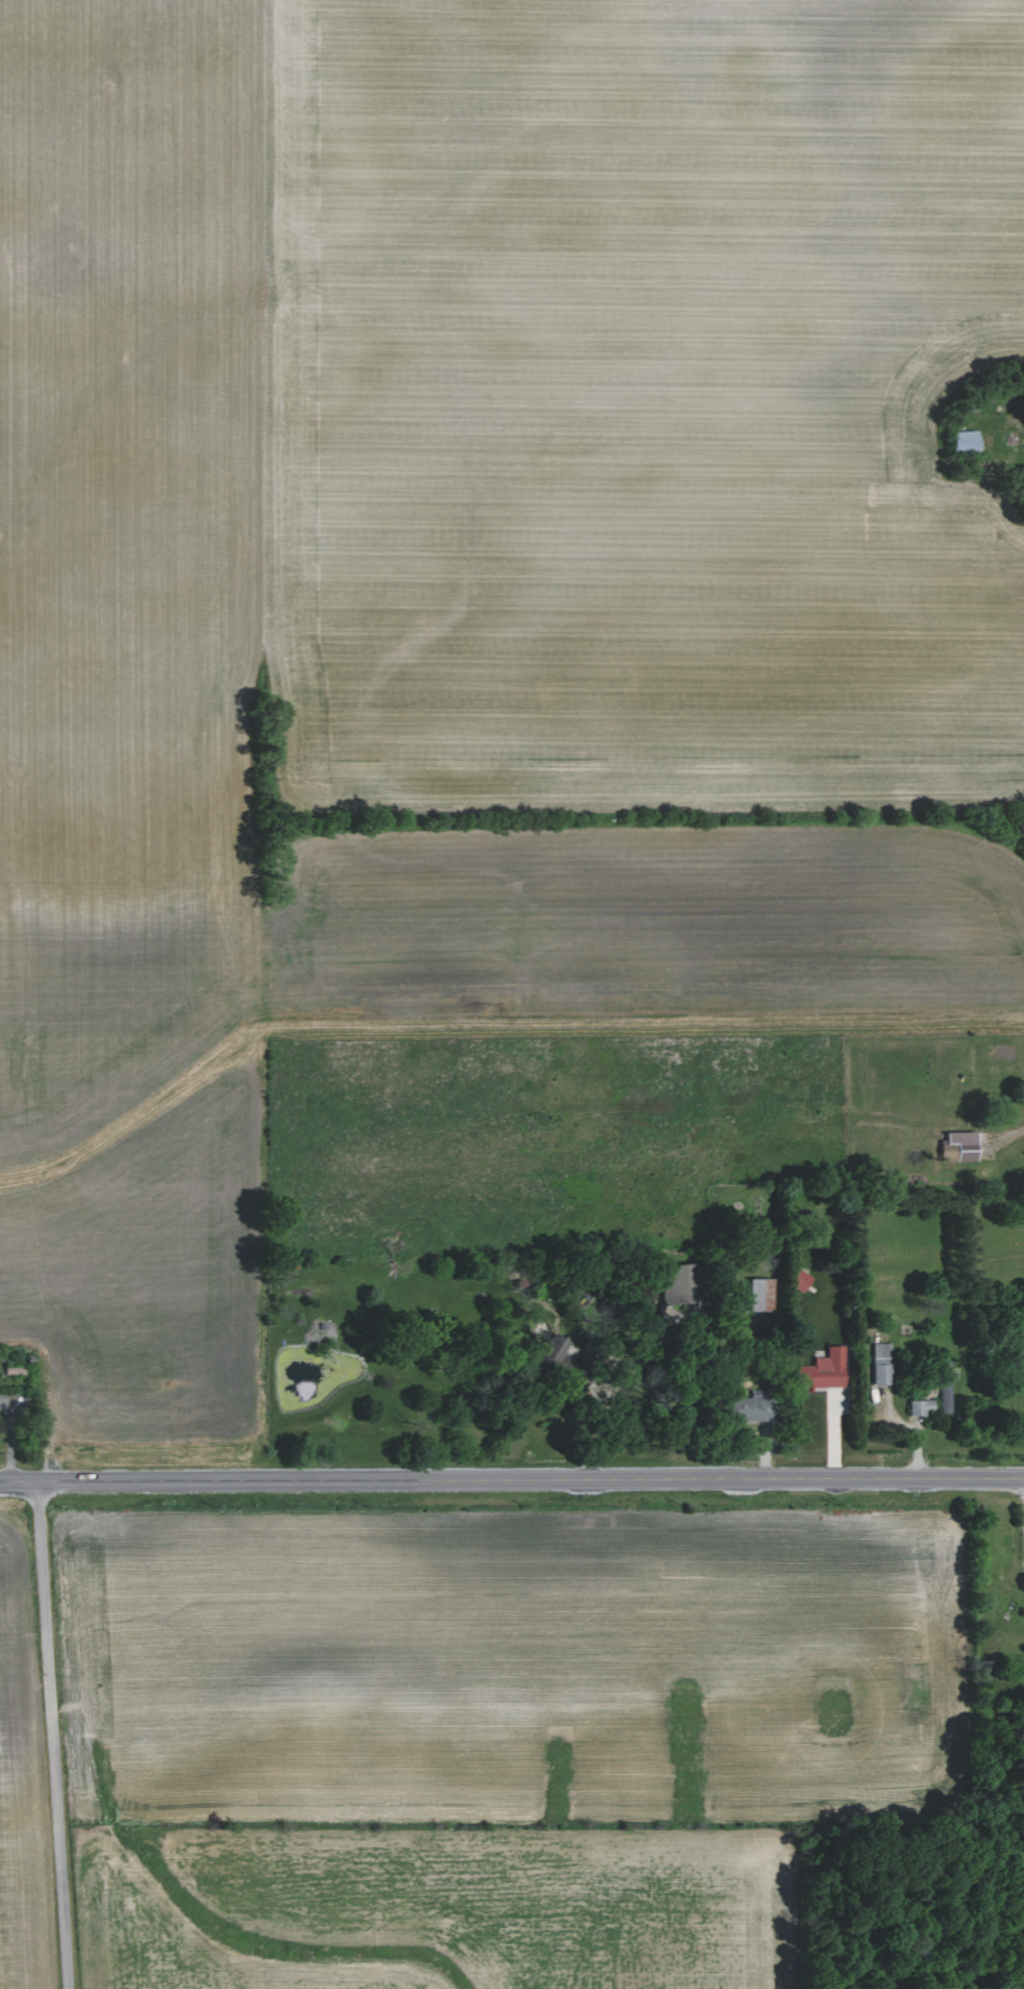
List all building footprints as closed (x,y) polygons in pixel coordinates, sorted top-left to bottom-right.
[(974,430),(946,431),(947,451),(975,450),(974,430)] [(971,1130),(941,1131),(941,1139),(935,1139),(936,1161),(972,1160),(971,1130)] [(688,1301),(687,1263),(655,1264),(656,1302),(688,1301)] [(801,1291),(808,1275),(792,1268),(784,1284),(801,1291)] [(744,1310),(767,1310),(766,1277),(743,1278),(744,1310)] [(887,1343),(871,1342),(869,1383),(886,1383),(887,1343)] [(841,1345),(823,1345),(823,1356),(810,1356),(810,1365),(789,1364),(789,1387),(841,1388),(841,1345)] [(936,1412),(947,1412),(948,1360),(937,1360),(936,1412)] [(752,1396),(720,1397),(720,1421),(768,1420),(768,1400),(752,1400),(752,1396)] [(906,1400),(906,1415),(929,1414),(929,1399),(906,1400)]
